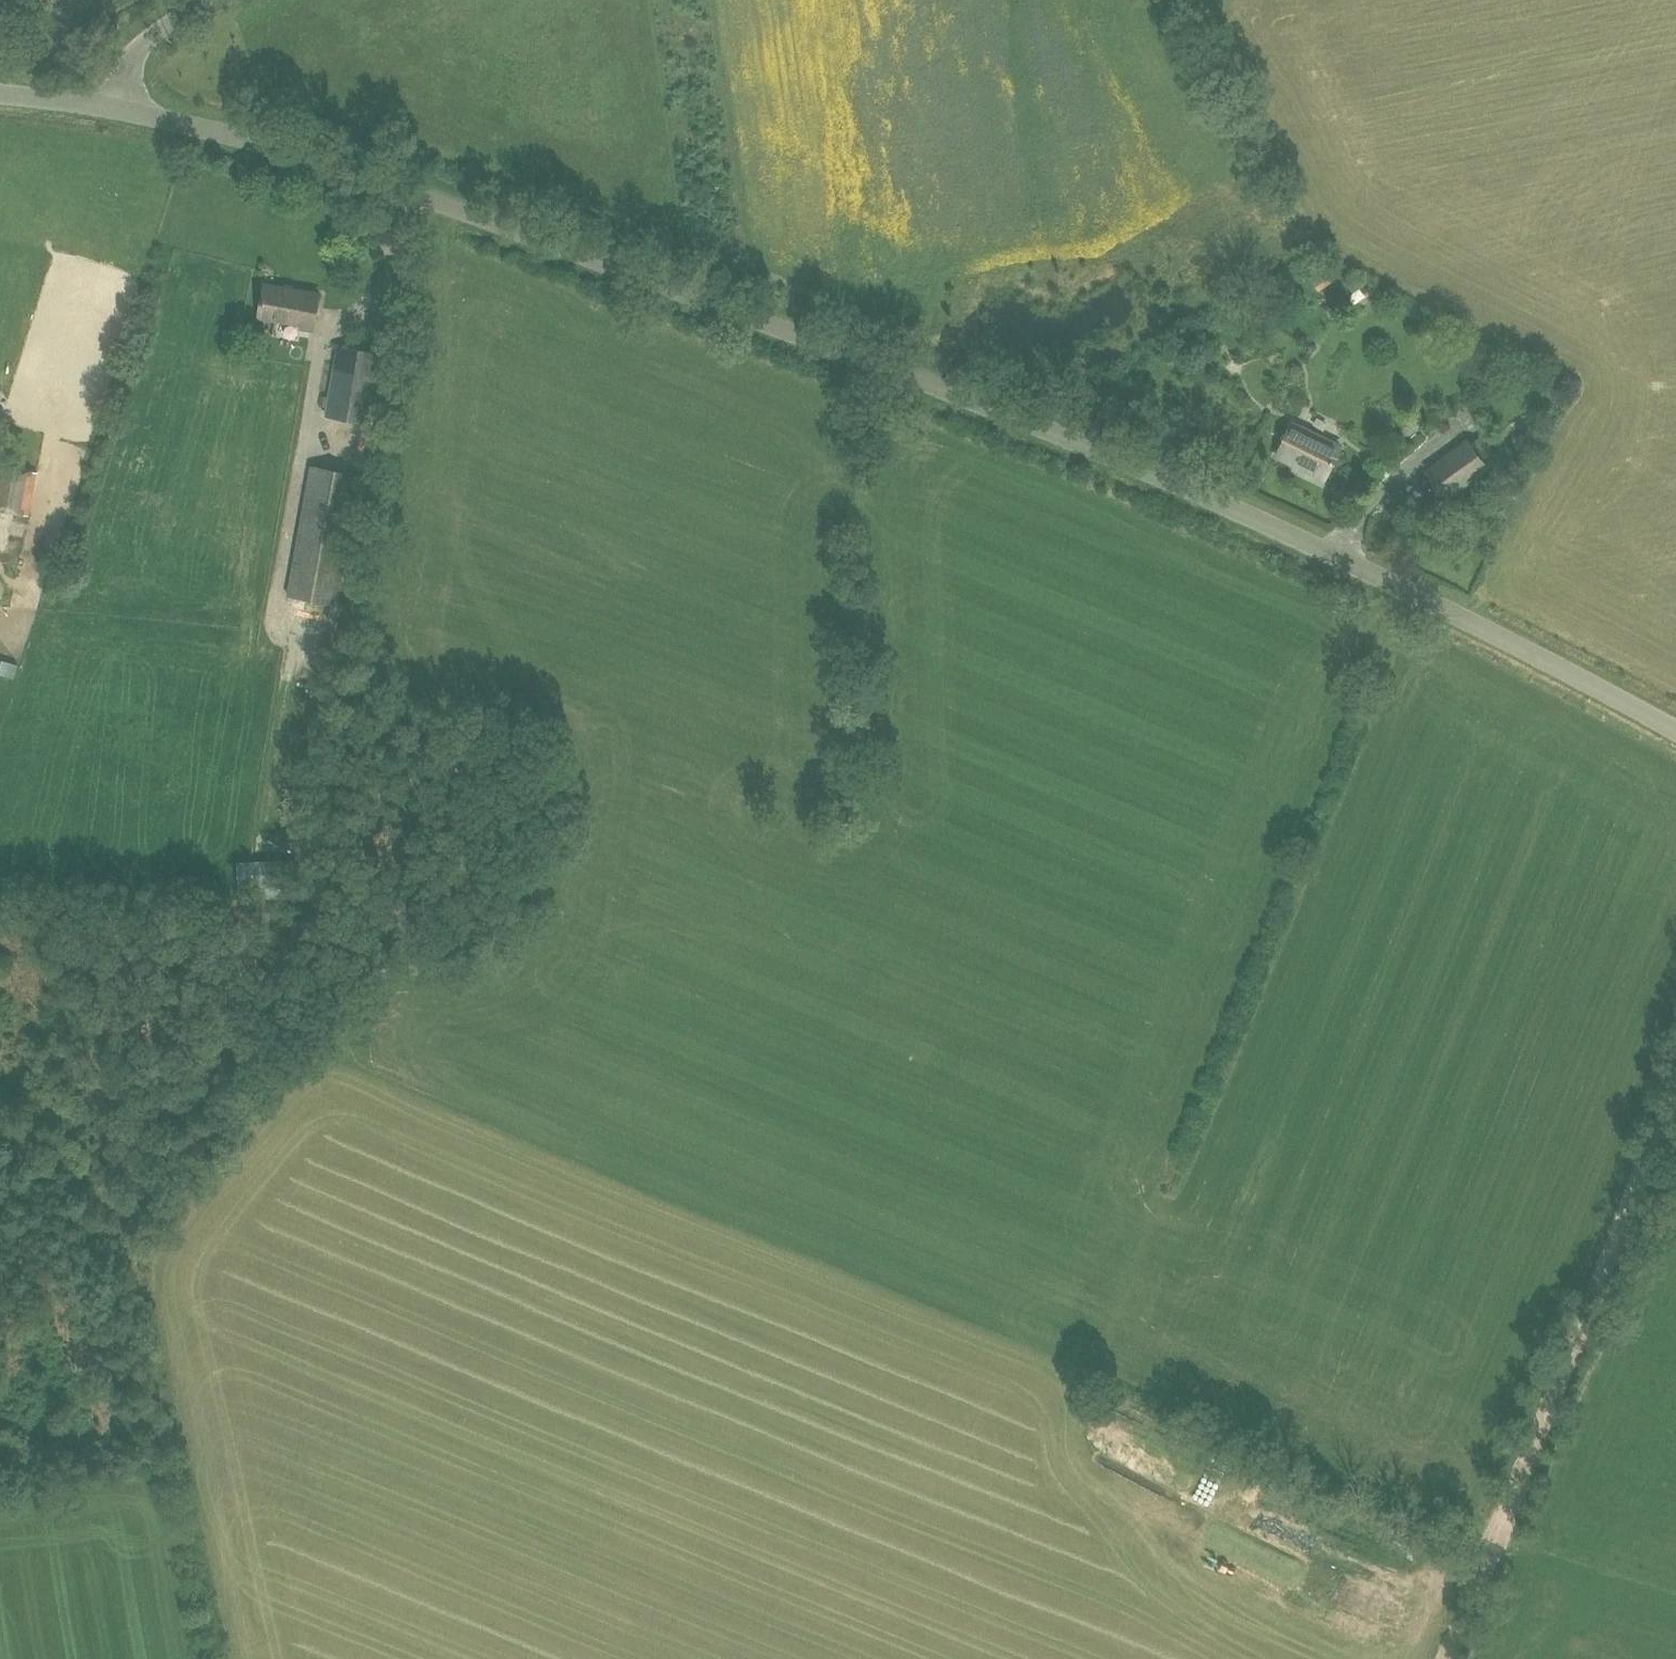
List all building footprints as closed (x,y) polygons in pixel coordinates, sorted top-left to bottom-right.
[(323,291),(264,282),(258,320),(301,326),(300,330),(316,333),(323,291)] [(328,415),(371,423),(384,353),(341,345),(328,415)] [(1294,422),(1278,454),(1325,478),(1341,446),(1294,422)] [(1427,471),(1444,495),(1486,465),(1469,441),(1427,471)] [(38,471),(0,463),(0,509),(28,515),(38,471)] [(311,465),(289,595),(339,603),(361,474),(311,465)] [(239,899),(295,902),(297,867),(241,863),(239,899)]
